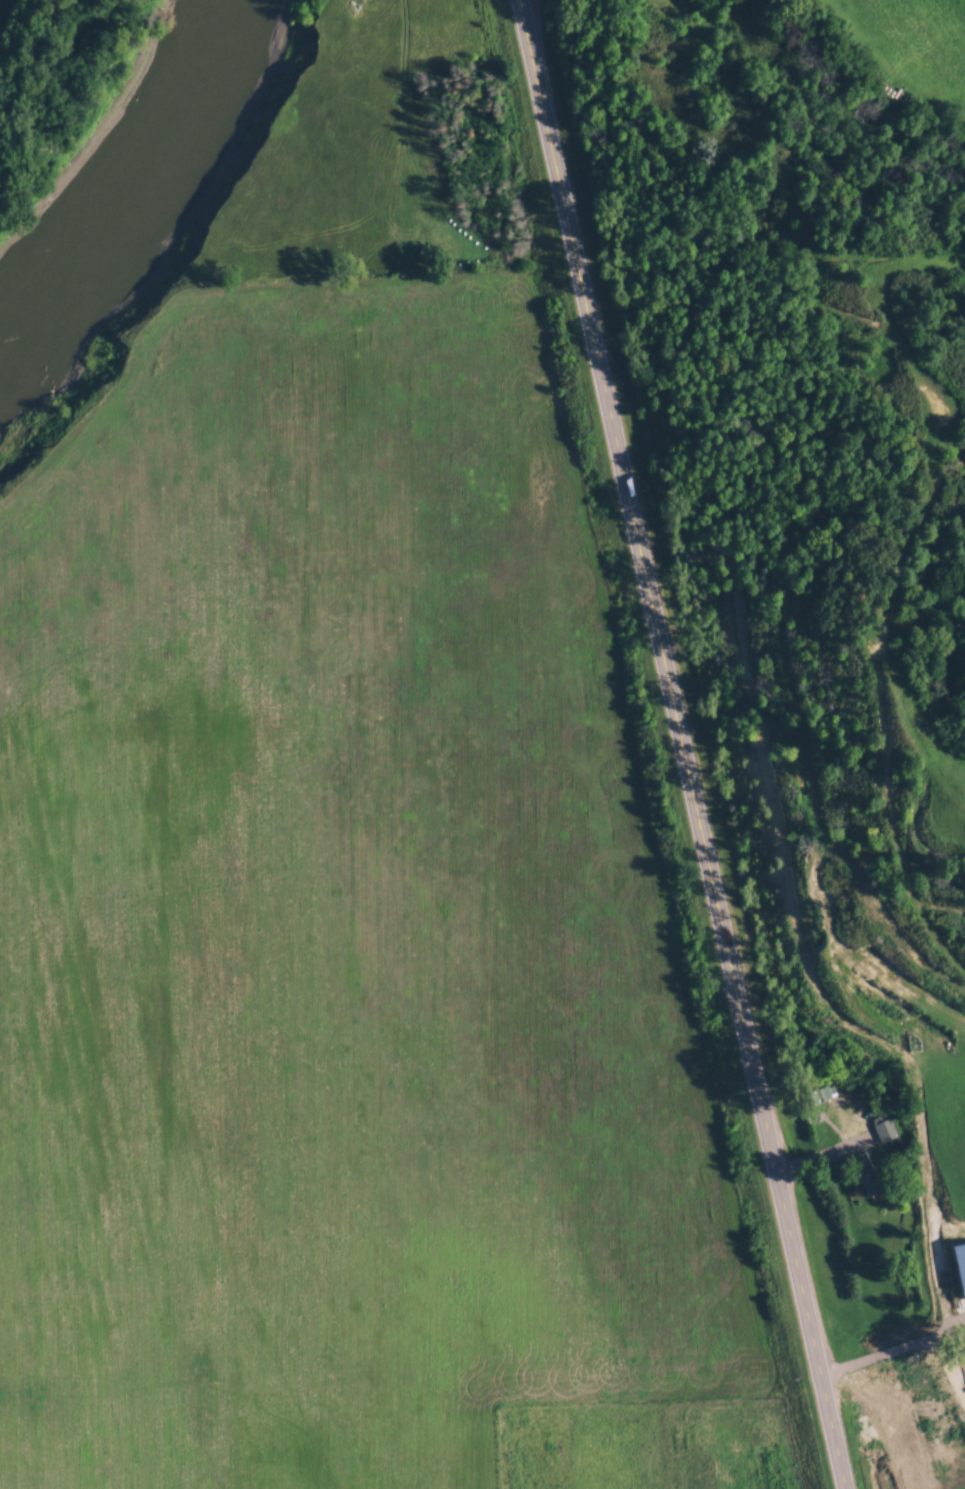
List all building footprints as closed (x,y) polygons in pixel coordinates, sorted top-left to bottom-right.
[(879,1143),(896,1138),(890,1119),(873,1123),(879,1143)] [(855,1185),(863,1182),(867,1195),(879,1191),(867,1152),(847,1158),(855,1185)] [(954,1244),(964,1298),(964,1242),(954,1244)]
